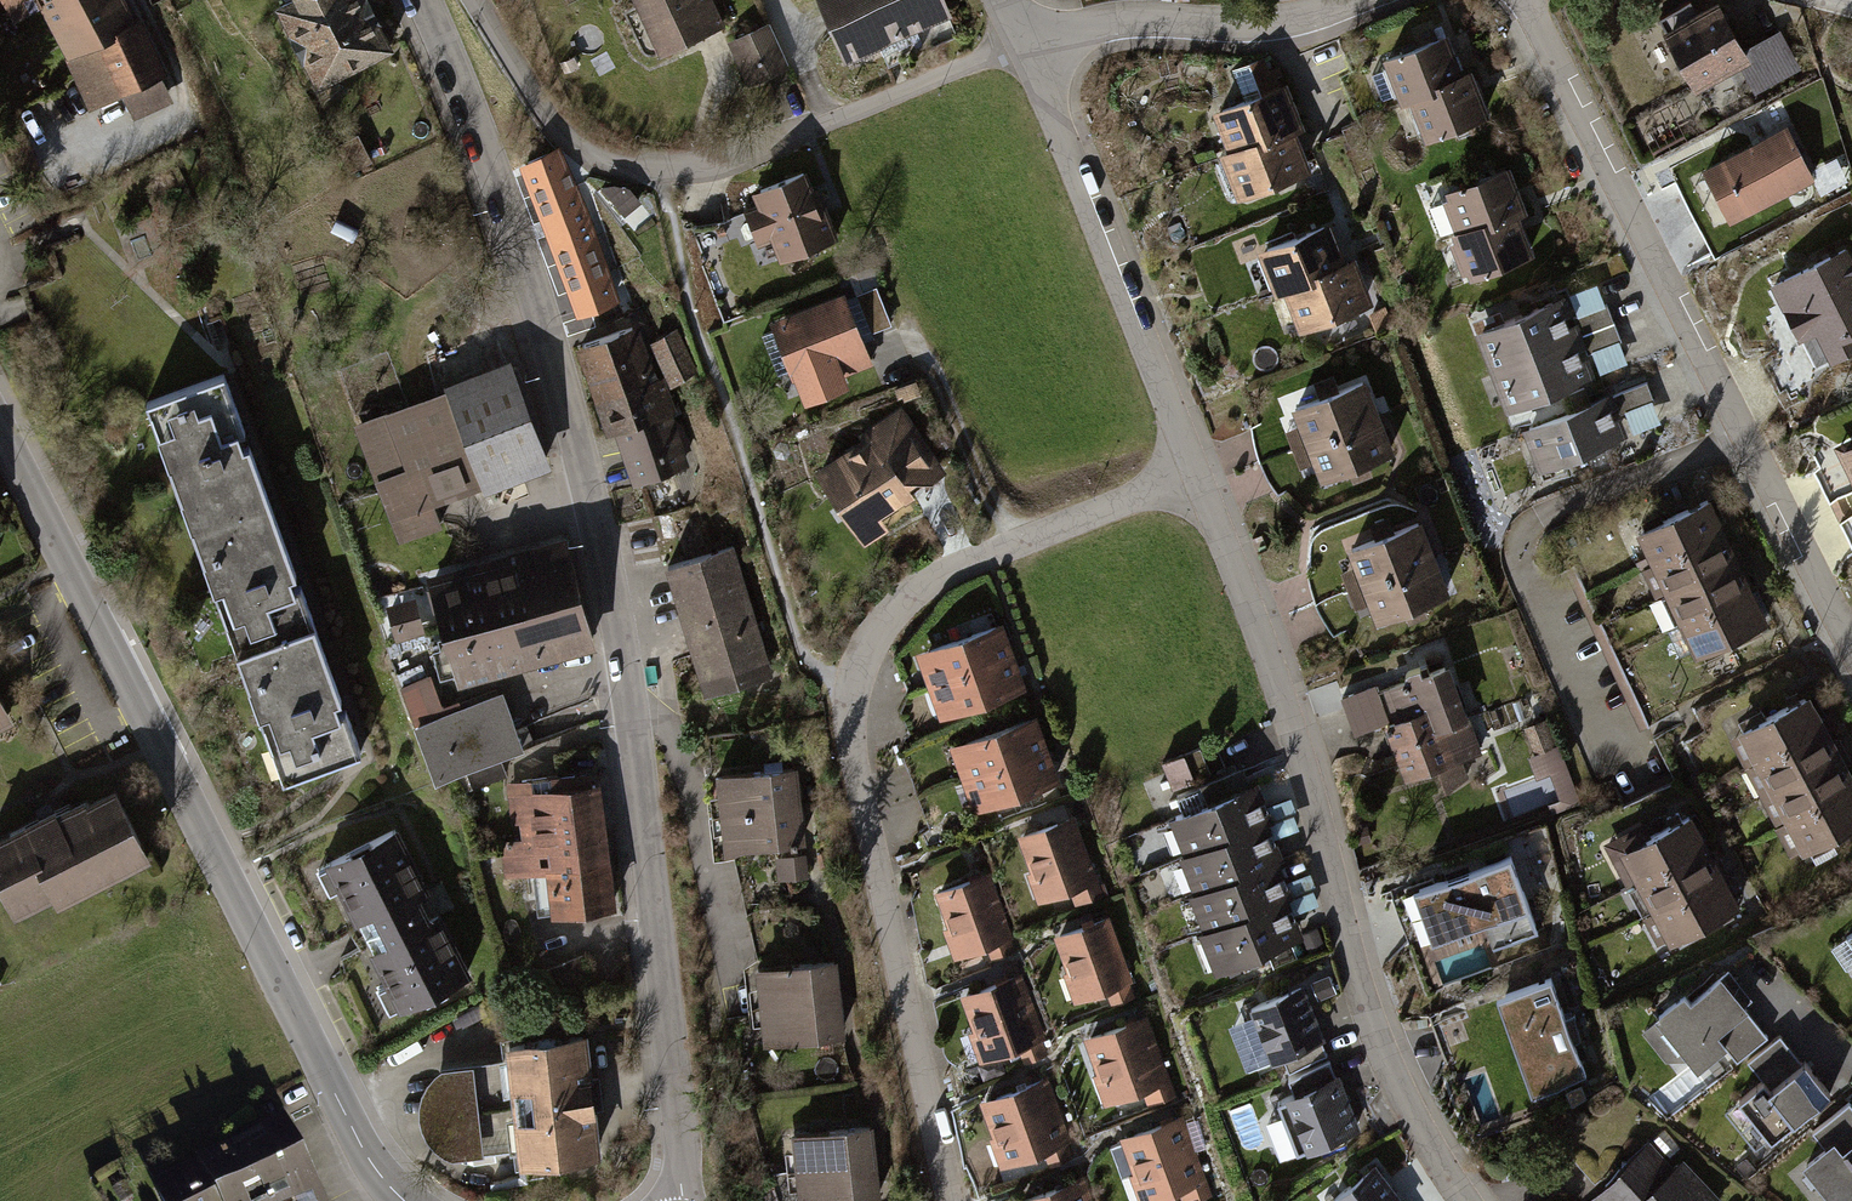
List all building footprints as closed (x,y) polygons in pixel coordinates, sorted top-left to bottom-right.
[(15,22),(41,9),(92,111),(123,95),(136,121),(175,101),(163,78),(171,74),(143,19),(138,21),(127,0),(5,0),(15,22)] [(274,10),(315,92),(393,53),(367,0),(291,0),(291,1),(274,10)] [(659,59),(726,27),(713,0),(632,0),(659,59)] [(846,65),(954,19),(946,0),(817,0),(846,65)] [(1662,25),(1696,86),(1739,63),(1751,56),(1746,47),(1721,0),(1709,0),(1695,7),(1691,0),(1684,0),(1659,14),(1664,24),(1662,25)] [(769,24),(727,43),(748,88),(790,69),(769,24)] [(1780,28),(1746,47),(1751,56),(1739,63),(1754,92),(1801,67),(1780,28)] [(1447,29),(1386,50),(1398,87),(1413,82),(1427,124),(1494,102),(1479,57),(1459,64),(1447,29)] [(1283,67),(1220,95),(1238,135),(1223,142),(1250,202),(1317,172),(1297,125),(1306,121),(1283,67)] [(1787,122),(1702,164),(1729,219),(1814,177),(1787,122)] [(557,152),(525,165),(554,240),(581,312),(616,297),(592,241),(596,239),(557,152)] [(1508,153),(1432,182),(1448,225),(1461,220),(1477,263),(1527,244),(1512,206),(1526,200),(1508,153)] [(809,179),(755,201),(762,219),(745,226),(758,258),(774,251),(780,266),(835,243),(809,179)] [(1328,217),(1259,239),(1273,282),(1293,275),(1308,322),(1376,300),(1359,248),(1340,254),(1328,217)] [(1769,282),(1799,340),(1803,338),(1816,364),(1829,357),(1830,360),(1851,349),(1851,252),(1847,243),(1769,282)] [(849,287),(866,333),(894,323),(877,276),(849,287)] [(1567,287),(1478,318),(1506,398),(1595,367),(1567,287)] [(848,300),(774,326),(794,384),(868,359),(848,300)] [(635,327),(584,344),(603,400),(654,383),(635,327)] [(676,331),(654,342),(673,381),(695,370),(676,331)] [(512,369),(360,425),(401,538),(554,482),(512,369)] [(1363,380),(1290,410),(1319,479),(1391,449),(1363,380)] [(620,426),(639,480),(683,465),(677,446),(688,443),(683,428),(675,424),(672,414),(679,412),(673,394),(665,397),(660,381),(654,383),(603,400),(612,429),(620,426)] [(1622,390),(1635,431),(1664,422),(1650,381),(1622,390)] [(222,383),(158,406),(140,413),(273,783),(355,754),(222,383)] [(1614,388),(1525,429),(1542,467),(1632,426),(1614,388)] [(904,412),(817,477),(864,541),(916,502),(893,471),(928,445),(904,412)] [(1851,482),(1851,435),(1833,445),(1851,482)] [(1704,499),(1634,534),(1693,652),(1763,618),(1704,499)] [(1419,520),(1350,546),(1379,621),(1447,596),(1419,520)] [(732,546),(663,564),(697,692),(766,674),(732,546)] [(567,547),(433,585),(447,635),(430,640),(441,675),(457,670),(458,674),(593,638),(567,547)] [(1358,567),(1345,572),(1357,607),(1370,603),(1358,567)] [(1003,629),(918,657),(939,719),(1024,690),(1003,629)] [(1453,661),(1377,685),(1403,771),(1480,747),(1453,661)] [(427,676),(400,685),(435,778),(452,771),(466,767),(472,785),(505,774),(498,755),(522,747),(502,693),(440,715),(427,676)] [(1736,728),(1793,849),(1851,821),(1851,776),(1812,692),(1736,728)] [(12,717),(0,693),(0,723),(12,717)] [(1035,720),(952,750),(976,816),(1059,786),(1035,720)] [(1204,751),(1166,765),(1175,790),(1213,776),(1204,751)] [(790,763),(717,776),(729,848),(802,836),(790,763)] [(1178,794),(1187,817),(1255,791),(1246,768),(1178,794)] [(528,847),(603,838),(597,783),(576,785),(574,773),(521,779),(527,841),(528,847)] [(52,801),(0,828),(0,887),(12,911),(50,892),(55,901),(149,853),(112,780),(83,795),(81,791),(54,804),(52,801)] [(1187,817),(1172,823),(1183,852),(1177,855),(1192,892),(1185,895),(1200,932),(1196,934),(1211,973),(1297,939),(1282,901),(1288,899),(1274,862),(1282,859),(1268,823),(1275,820),(1263,787),(1255,791),(1187,817)] [(1693,807),(1621,842),(1669,938),(1740,903),(1693,807)] [(1071,816),(1016,835),(1040,906),(1096,888),(1071,816)] [(603,838),(528,847),(527,841),(503,844),(507,873),(532,870),(536,898),(556,896),(558,912),(612,905),(603,838)] [(392,842),(337,871),(321,879),(395,1017),(465,980),(427,908),(392,842)] [(1507,859),(1413,892),(1437,961),(1531,928),(1507,859)] [(991,875),(935,891),(954,958),(1010,942),(991,875)] [(1109,917),(1055,936),(1079,1002),(1133,983),(1109,917)] [(831,969),(760,978),(769,1046),(840,1037),(831,969)] [(1022,977),(962,997),(983,1062),(1044,1042),(1022,977)] [(1753,1011),(1724,977),(1694,1003),(1687,995),(1657,1021),(1702,1072),(1728,1049),(1741,1064),(1770,1039),(1749,1015),(1753,1011)] [(1548,981),(1495,999),(1529,1096),(1582,1078),(1548,981)] [(1305,988),(1253,1009),(1276,1067),(1328,1046),(1305,988)] [(1147,1018),(1086,1039),(1110,1106),(1170,1085),(1147,1018)] [(587,1038),(506,1046),(507,1063),(446,1070),(435,1076),(427,1087),(422,1104),(424,1125),(429,1140),(440,1153),(455,1157),(513,1151),(515,1168),(600,1159),(587,1038)] [(1832,1095),(1786,1039),(1755,1064),(1771,1085),(1740,1110),(1769,1146),(1832,1095)] [(1046,1076),(984,1098),(1008,1167),(1071,1145),(1046,1076)] [(1340,1078),(1281,1104),(1304,1155),(1362,1130),(1340,1078)] [(1807,1151),(1838,1193),(1851,1183),(1851,1098),(1848,1091),(1811,1118),(1825,1138),(1807,1151)] [(1122,1138),(1143,1200),(1156,1200),(1205,1184),(1182,1117),(1122,1138)] [(789,1138),(796,1200),(813,1200),(878,1194),(870,1129),(789,1138)] [(153,1189),(158,1200),(315,1200),(283,1130),(153,1189)] [(1592,1188),(1602,1200),(1720,1200),(1727,1195),(1689,1148),(1673,1161),(1654,1138),(1592,1188)] [(1337,1200),(1404,1200),(1381,1169),(1337,1200)] [(1021,1200),(1090,1200),(1083,1181),(1021,1200)]
